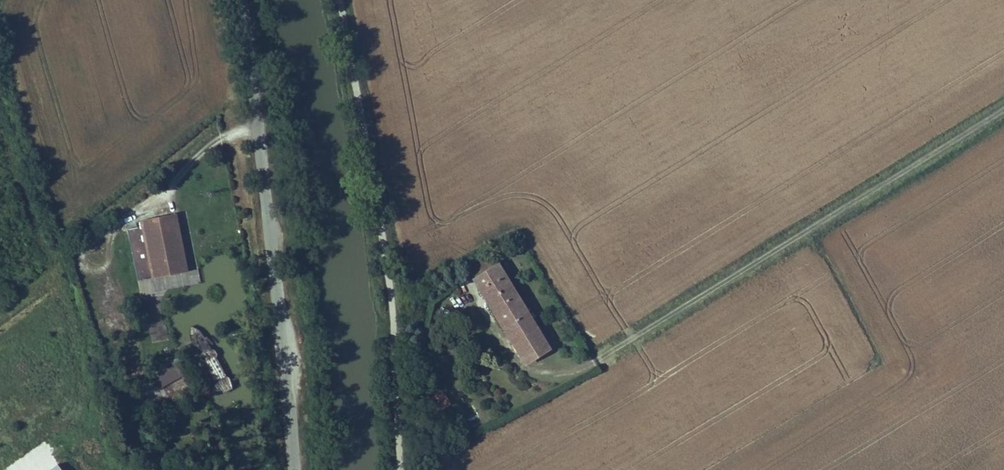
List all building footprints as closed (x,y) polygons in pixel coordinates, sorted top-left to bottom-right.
[(138,226),(128,228),(140,280),(189,269),(176,212),(136,221),(138,226)] [(489,258),(467,271),(510,341),(532,327),(489,258)] [(547,350),(532,327),(510,341),(525,364),(547,350)] [(174,356),(151,370),(159,384),(182,371),(174,356)] [(429,408),(434,416),(450,405),(441,393),(436,397),(439,402),(429,408)]
